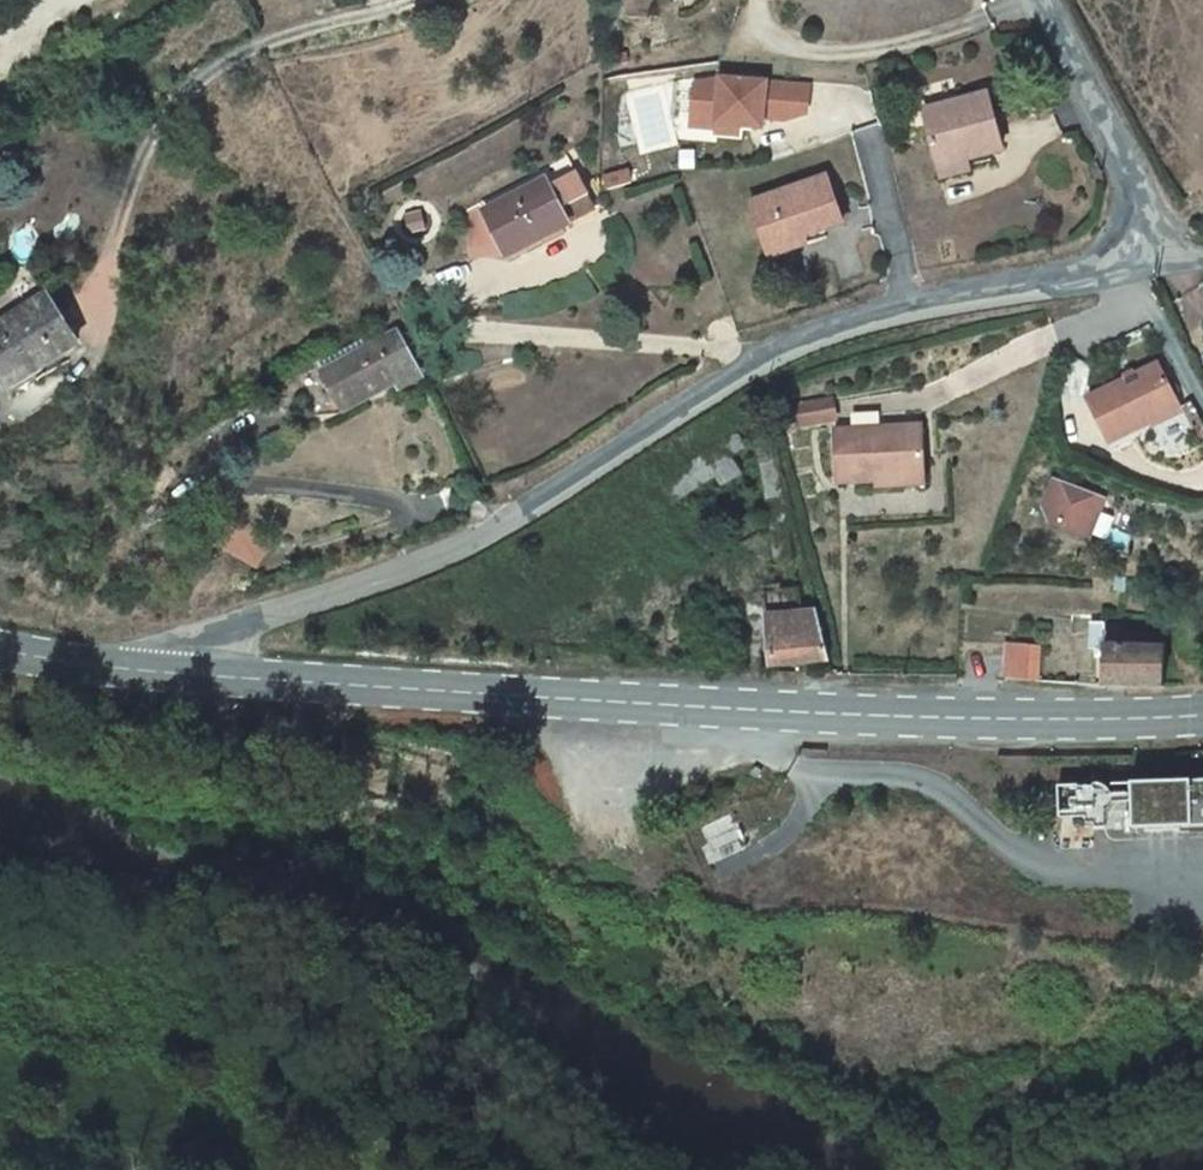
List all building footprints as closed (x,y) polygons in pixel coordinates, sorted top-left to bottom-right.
[(720,77),(694,82),(691,117),(716,119),(715,132),(738,134),(739,125),(750,126),(751,118),(763,119),(763,116),(784,118),(807,113),(809,86),(720,77)] [(922,109),(938,175),(968,167),(966,156),(999,148),(986,93),(922,109)] [(716,119),(691,117),(690,125),(715,128),(716,119)] [(763,119),(751,118),(750,126),(762,127),(763,119)] [(576,165),(481,203),(503,259),(569,232),(564,218),(593,206),(576,165)] [(627,168),(605,176),(609,187),(632,179),(627,168)] [(825,172),(748,198),(763,240),(800,228),(802,232),(841,219),(825,172)] [(800,228),(763,240),(767,253),(804,240),(800,228)] [(0,318),(0,379),(6,389),(42,368),(38,361),(74,340),(44,291),(0,318)] [(378,332),(336,355),(340,362),(323,372),(340,402),(394,373),(398,381),(401,387),(421,376),(397,332),(382,340),(378,332)] [(1179,411),(1157,367),(1087,402),(1108,446),(1179,411)] [(394,373),(340,402),(344,410),(398,381),(394,373)] [(831,397),(795,403),(798,423),(834,417),(831,397)] [(921,424),(835,429),(838,482),(877,480),(878,486),(898,485),(898,473),(924,471),(921,424)] [(924,471),(898,473),(898,485),(925,484),(924,471)] [(1052,526),(1091,537),(1102,498),(1053,483),(1044,512),(1052,526)] [(235,520),(223,550),(255,564),(267,534),(235,520)] [(764,602),(768,625),(809,616),(805,593),(764,602)] [(1084,615),(1070,615),(1069,632),(1083,632),(1084,615)] [(809,616),(768,625),(778,669),(819,660),(809,616)] [(1102,653),(1100,689),(1163,691),(1165,636),(1103,633),(1104,625),(1092,624),(1090,652),(1094,653),(1102,653)] [(1003,647),(1001,680),(1034,682),(1036,648),(1003,647)] [(1133,826),(1202,825),(1202,779),(1132,780),(1133,826)] [(711,807),(706,813),(713,819),(718,811),(711,807)]
